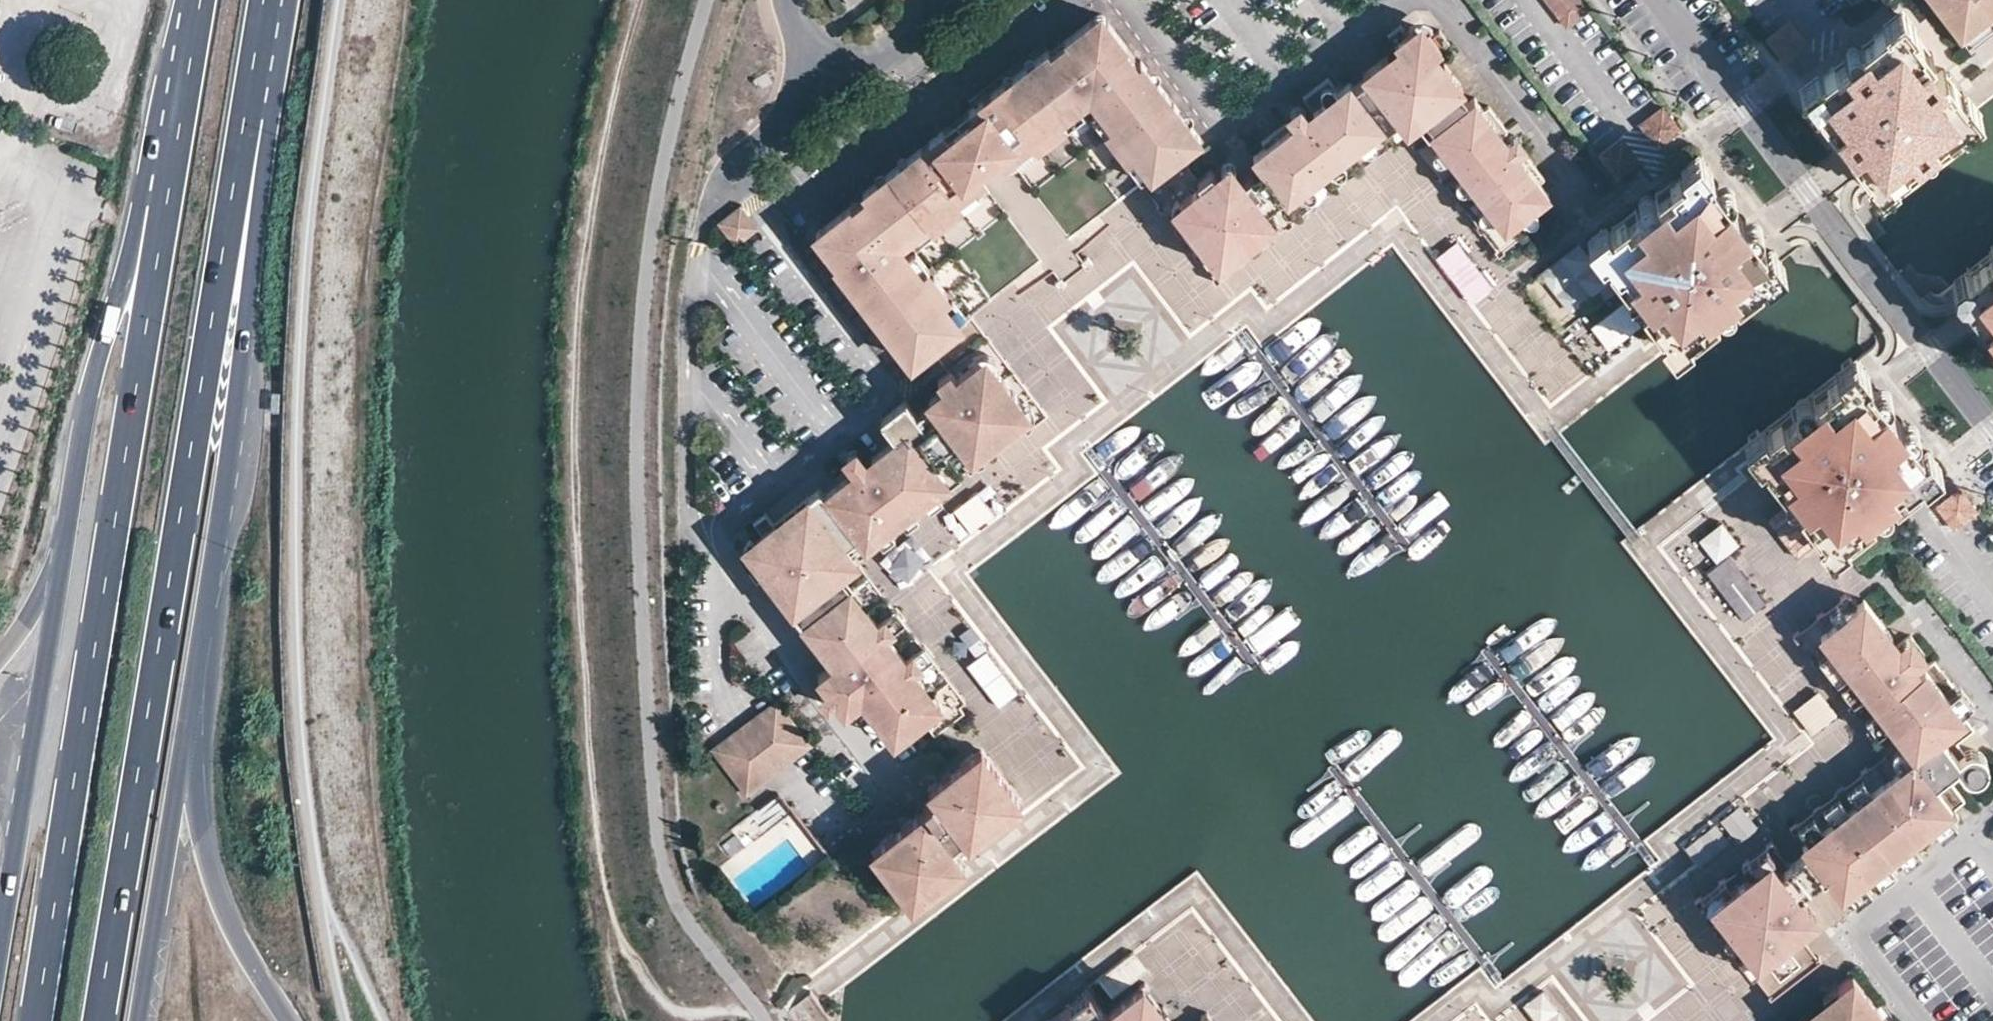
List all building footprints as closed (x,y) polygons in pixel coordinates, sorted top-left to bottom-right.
[(1578,0),(1546,0),(1566,26),(1586,11),(1578,0)] [(1956,26),(1963,21),(1968,28),(1985,15),(1992,9),(1992,0),(1936,0),(1956,26)] [(1917,24),(1902,5),(1883,20),(1886,24),(1901,12),(1912,27),(1917,24)] [(1095,15),(1094,20),(1105,22),(1106,15),(1105,12),(1101,11),(1098,11),(1095,13),(1095,15)] [(1414,11),(1405,18),(1411,25),(1420,19),(1414,11)] [(1867,163),(1961,90),(1953,79),(1951,81),(1941,69),(1934,74),(1923,59),(1930,54),(1920,42),(1922,40),(1912,27),(1901,12),(1886,24),(1873,34),(1875,36),(1863,45),(1867,50),(1851,62),(1847,58),(1835,67),(1834,65),(1822,74),(1807,85),(1818,100),(1828,113),(1830,111),(1840,124),(1847,118),(1858,133),(1851,138),(1861,151),(1859,152),(1867,163)] [(1411,25),(1405,18),(1399,22),(1394,15),(1381,26),(1386,32),(1392,40),(1382,48),(1379,44),(1354,64),(1357,67),(1345,76),(1343,74),(1332,82),(1326,74),(1302,93),(1316,112),(1310,115),(1305,109),(1301,122),(1290,121),(1295,128),(1289,132),(1281,120),(1258,138),(1260,142),(1250,150),(1262,166),(1284,195),(1291,204),(1400,122),(1409,133),(1417,127),(1487,217),(1477,225),(1499,253),(1503,250),(1500,247),(1521,232),(1522,234),(1527,230),(1518,218),(1524,214),(1534,206),(1549,194),(1541,182),(1545,178),(1526,154),(1518,161),(1513,155),(1498,148),(1501,140),(1492,129),(1501,122),(1481,97),(1478,100),(1469,87),(1465,90),(1456,79),(1459,77),(1439,50),(1434,54),(1428,45),(1437,39),(1445,33),(1434,20),(1426,25),(1420,19),(1411,25)] [(1985,15),(1968,28),(1963,21),(1956,26),(1971,45),(1992,28),(1992,25),(1985,15)] [(1105,22),(1094,20),(1063,43),(1072,54),(1058,65),(1050,53),(1047,51),(1033,63),(1023,69),(1012,79),(1002,85),(963,117),(967,122),(950,135),(946,130),(907,161),(897,168),(884,178),(922,226),(979,182),(1005,161),(1089,97),(1150,175),(1179,153),(1199,138),(1189,126),(1181,117),(1156,83),(1148,73),(1139,61),(1137,62),(1125,72),(1114,57),(1125,48),(1106,22),(1105,22)] [(1808,41),(1790,20),(1769,36),(1786,58),(1808,41)] [(1376,40),(1379,44),(1382,48),(1392,40),(1386,32),(1376,40)] [(1444,47),(1437,39),(1428,45),(1434,54),(1439,50),(1444,47)] [(1860,44),(1857,42),(1852,42),(1850,43),(1847,45),(1846,47),(1846,50),(1847,54),(1845,55),(1847,58),(1851,62),(1867,50),(1863,45),(1862,43),(1860,44)] [(1063,43),(1050,53),(1058,65),(1072,54),(1063,43)] [(1137,62),(1125,48),(1114,57),(1125,72),(1137,62)] [(1021,66),(1023,69),(1033,63),(1031,60),(1029,59),(1028,58),(1025,57),(1023,58),(1020,60),(1020,64),(1021,66)] [(1151,71),(1148,73),(1156,83),(1157,82),(1159,80),(1160,77),(1160,75),(1159,72),(1157,71),(1154,70),(1151,71)] [(1822,74),(1819,70),(1804,81),(1807,85),(1822,74)] [(1000,82),(1002,85),(1012,79),(1010,76),(1009,75),(1008,74),(1005,74),(1003,74),(1001,76),(999,78),(1000,82)] [(1807,85),(1804,81),(1800,84),(1814,104),(1818,100),(1807,85)] [(1964,93),(1961,90),(1867,163),(1869,166),(1881,181),(1896,170),(1908,161),(1906,158),(1918,148),(1920,151),(1936,139),(1934,136),(1947,126),(1949,129),(1960,120),(1976,108),(1964,93)] [(1979,105),(1968,90),(1964,93),(1976,108),(1979,105)] [(1142,180),(1150,175),(1089,97),(1005,161),(1014,172),(1085,116),(1138,184),(1139,183),(1142,180)] [(1282,111),(1290,121),(1301,122),(1305,109),(1298,100),(1282,111)] [(1982,109),(1979,105),(1976,108),(1960,120),(1963,124),(1982,109)] [(1680,130),(1663,106),(1638,124),(1654,147),(1680,130)] [(1185,115),(1181,117),(1189,126),(1193,124),(1194,123),(1194,120),(1194,117),(1192,115),(1191,114),(1189,114),(1188,114),(1185,115)] [(1400,122),(1291,204),(1300,217),(1409,133),(1400,122)] [(1417,127),(1409,133),(1477,225),(1487,217),(1417,127)] [(1504,130),(1501,140),(1498,148),(1513,155),(1523,146),(1509,127),(1504,130)] [(1620,138),(1599,155),(1616,178),(1638,162),(1620,138)] [(1183,158),(1179,153),(1150,175),(1142,180),(1146,185),(1157,201),(1153,204),(1158,210),(1163,207),(1177,225),(1172,228),(1177,234),(1182,231),(1193,247),(1189,250),(1196,258),(1200,255),(1213,271),(1208,274),(1215,283),(1220,280),(1216,275),(1235,261),(1239,265),(1245,260),(1242,255),(1258,243),(1261,248),(1268,242),(1264,237),(1282,223),(1275,216),(1216,262),(1158,184),(1186,163),(1183,158)] [(1711,171),(1698,153),(1680,167),(1684,173),(1697,163),(1706,175),(1711,171)] [(894,163),(897,168),(907,161),(903,157),(901,156),(898,155),(895,156),(893,160),(894,163)] [(1229,156),(1212,170),(1219,178),(1236,165),(1229,156)] [(1196,175),(1186,163),(1158,184),(1216,262),(1275,216),(1268,207),(1271,204),(1254,181),(1245,170),(1242,173),(1236,165),(1219,178),(1212,170),(1208,165),(1196,175)] [(1697,163),(1684,173),(1671,183),(1676,190),(1659,201),(1646,212),(1630,225),(1625,218),(1609,231),(1597,241),(1607,254),(1616,267),(1621,264),(1635,281),(1645,295),(1657,311),(1653,314),(1663,330),(1672,339),(1686,330),(1701,319),(1696,314),(1713,300),(1726,291),(1742,279),(1747,284),(1763,270),(1773,262),(1764,250),(1754,236),(1750,239),(1740,226),(1743,224),(1727,203),(1724,205),(1714,192),(1717,190),(1706,175),(1697,163)] [(1260,177),(1254,181),(1271,204),(1284,195),(1262,166),(1256,171),(1260,177)] [(1881,181),(1869,166),(1866,169),(1880,188),(1899,174),(1896,170),(1881,181)] [(872,187),(882,180),(877,176),(875,175),(872,175),(869,176),(868,180),(869,183),(872,187)] [(958,323),(898,245),(908,237),(922,226),(884,178),(882,180),(872,187),(858,198),(859,199),(870,214),(856,225),(845,210),(817,231),(817,241),(832,261),(831,262),(843,277),(853,270),(870,293),(860,300),(907,361),(912,358),(931,343),(958,323)] [(987,192),(979,182),(922,226),(930,239),(987,192)] [(1640,203),(1646,212),(1659,201),(1655,195),(1653,193),(1649,192),(1644,193),(1641,195),(1640,199),(1640,203)] [(1284,195),(1271,204),(1268,207),(1275,216),(1282,223),(1282,225),(1285,229),(1294,222),(1300,217),(1291,204),(1284,195)] [(856,225),(870,214),(859,199),(845,210),(856,225)] [(1534,206),(1524,214),(1530,221),(1532,222),(1534,221),(1537,220),(1540,217),(1539,213),(1534,206)] [(753,230),(737,209),(715,224),(715,225),(731,247),(753,230)] [(1601,259),(1607,254),(1597,241),(1609,231),(1605,224),(1585,239),(1601,259)] [(917,249),(930,239),(922,226),(908,237),(917,249)] [(917,249),(908,237),(898,245),(958,323),(968,316),(917,249)] [(1559,326),(1614,290),(1585,245),(1530,280),(1559,326)] [(1770,247),(1764,250),(1773,262),(1778,258),(1770,247)] [(1992,275),(1992,253),(1958,280),(1969,294),(1992,275)] [(1778,258),(1773,262),(1763,270),(1767,277),(1783,264),(1778,258)] [(870,293),(853,270),(843,277),(851,287),(853,290),(860,300),(870,293)] [(1482,275),(1464,287),(1473,302),(1492,291),(1482,275)] [(1969,294),(1992,326),(1992,275),(1969,294)] [(847,290),(851,287),(843,277),(840,283),(838,284),(839,287),(840,290),(843,292),(847,290)] [(1638,299),(1645,295),(1635,281),(1627,287),(1625,289),(1623,291),(1624,295),(1627,299),(1630,302),(1633,302),(1638,299)] [(860,300),(853,290),(849,294),(848,296),(847,299),(849,302),(852,304),(856,303),(860,300)] [(958,323),(931,343),(941,356),(970,336),(1029,410),(970,455),(978,465),(1046,412),(971,314),(968,316),(958,323)] [(1666,344),(1672,339),(1663,330),(1657,334),(1666,344)] [(1690,336),(1686,330),(1672,339),(1666,344),(1667,345),(1671,351),(1690,336)] [(941,356),(950,367),(957,376),(944,385),(939,390),(945,397),(932,406),(939,414),(932,419),(924,424),(918,417),(913,409),(905,398),(879,418),(893,438),(869,457),(848,473),(843,467),(818,486),(815,484),(769,520),(765,513),(752,522),(762,534),(757,538),(764,547),(753,556),(757,562),(748,569),(758,581),(767,575),(772,570),(782,580),(775,584),(834,662),(819,674),(828,687),(838,698),(846,709),(861,697),(892,738),(921,716),(946,697),(845,568),(858,558),(850,547),(947,473),(955,483),(959,479),(956,475),(964,469),(968,473),(972,469),(978,465),(970,455),(1029,410),(970,336),(941,356)] [(1837,365),(1840,370),(1852,361),(1857,357),(1853,352),(1837,365)] [(1876,382),(1857,357),(1852,361),(1872,387),(1876,382)] [(1840,370),(1826,381),(1831,387),(1816,399),(1803,409),(1785,422),(1781,417),(1766,429),(1754,438),(1765,453),(1786,480),(1791,477),(1793,481),(1803,494),(1807,498),(1802,502),(1820,527),(1830,539),(1842,531),(1847,536),(1864,524),(1859,517),(1875,506),(1888,497),(1889,496),(1903,484),(1907,491),(1925,477),(1920,470),(1931,461),(1921,448),(1912,437),(1911,438),(1900,425),(1901,423),(1882,399),(1881,400),(1871,389),(1872,387),(1852,361),(1840,370)] [(957,376),(950,367),(937,377),(944,385),(957,376)] [(945,397),(939,390),(935,383),(922,393),(927,399),(932,406),(945,397)] [(925,411),(932,406),(927,399),(920,404),(913,409),(918,417),(925,411)] [(1762,424),(1744,438),(1748,443),(1754,438),(1766,429),(1762,424)] [(1765,453),(1754,438),(1748,443),(1758,457),(1765,453)] [(1925,446),(1921,448),(1931,461),(1920,470),(1925,477),(1941,466),(1925,446)] [(848,464),(843,467),(848,473),(869,457),(864,451),(859,454),(854,447),(841,456),(848,464)] [(858,558),(955,483),(947,473),(850,547),(858,558)] [(1797,498),(1803,494),(1793,481),(1789,484),(1787,486),(1786,489),(1785,492),(1786,496),(1788,498),(1792,500),(1797,498)] [(1976,510),(1958,488),(1936,505),(1953,527),(1976,510)] [(956,511),(974,534),(998,516),(980,492),(956,511)] [(1892,503),(1888,497),(1875,506),(1881,515),(1884,516),(1887,515),(1891,512),(1893,508),(1892,503)] [(1786,506),(1768,522),(1801,558),(1819,541),(1786,506)] [(1701,539),(1717,564),(1742,547),(1726,523),(1701,539)] [(1828,551),(1847,536),(1842,531),(1830,539),(1820,527),(1815,532),(1828,551)] [(764,547),(757,538),(746,547),(753,556),(764,547)] [(1739,622),(1765,610),(1740,555),(1713,567),(1739,622)] [(958,688),(858,558),(845,568),(946,697),(958,688)] [(772,570),(767,575),(775,584),(782,580),(772,570)] [(1849,590),(1791,633),(1883,752),(1790,824),(1800,837),(1908,755),(1815,635),(1858,604),(1849,590)] [(1865,598),(1858,604),(1815,635),(1908,755),(1800,837),(1808,847),(1797,856),(1792,860),(1791,861),(1781,867),(1774,859),(1716,902),(1772,976),(1814,944),(1794,919),(1801,914),(1789,900),(1802,890),(1813,882),(1828,871),(1849,898),(1961,813),(1954,804),(1966,794),(1954,779),(1963,772),(1967,776),(1969,777),(1971,778),(1975,777),(1979,777),(1983,776),(1988,772),(1990,767),(1990,762),(1989,758),(1987,752),(1984,749),(1980,747),(1968,749),(1960,738),(1976,726),(1967,713),(1974,708),(1935,656),(1912,674),(1901,682),(1894,673),(1906,666),(1894,651),(1883,658),(1876,647),(1894,634),(1865,598)] [(1892,648),(1894,651),(1906,666),(1926,651),(1911,634),(1892,648)] [(1912,674),(1906,666),(1894,673),(1901,682),(1912,674)] [(838,698),(828,687),(820,692),(830,704),(838,698)] [(958,688),(946,697),(921,716),(928,727),(959,703),(966,698),(958,688)] [(776,700),(755,717),(788,762),(810,745),(776,700)] [(963,709),(959,703),(928,727),(933,733),(963,709)] [(755,717),(733,733),(768,778),(788,762),(755,717)] [(768,778),(733,733),(711,750),(745,796),(768,778)] [(926,807),(924,809),(940,830),(953,821),(962,834),(969,843),(1008,811),(997,797),(1011,787),(980,747),(928,787),(940,803),(936,806),(930,798),(923,803),(926,807)] [(1022,801),(1011,787),(997,797),(1008,811),(1022,801)] [(766,827),(789,812),(779,797),(756,811),(766,827)] [(950,843),(940,830),(924,809),(870,849),(899,888),(915,876),(925,890),(949,871),(936,854),(950,843)] [(953,821),(940,830),(950,843),(962,834),(953,821)] [(964,860),(950,843),(936,854),(949,871),(964,860)] [(1771,855),(1763,844),(1693,898),(1739,957),(1761,984),(1772,976),(1716,902),(1774,859),(1771,855)] [(1781,848),(1771,855),(1774,859),(1781,867),(1791,861),(1792,860),(1781,848)] [(915,876),(899,888),(910,902),(925,890),(915,876)] [(1817,911),(1802,890),(1789,900),(1801,914),(1805,920),(1817,911)] [(649,916),(645,924),(651,928),(655,920),(649,916)] [(1823,955),(1814,944),(1772,976),(1761,984),(1771,997),(1823,955)] [(1887,1020),(1877,1007),(1852,975),(1836,987),(1843,996),(1830,1007),(1812,1020),(1887,1020)] [(1056,1020),(1177,1020),(1162,1002),(1144,980),(1107,1009),(1094,993),(1056,1020)] [(1843,996),(1836,987),(1833,984),(1820,994),(1830,1007),(1843,996)] [(1088,985),(1041,1020),(1056,1020),(1094,993),(1088,985)] [(1537,1020),(1569,1020),(1546,990),(1525,1006),(1537,1020)] [(1892,1017),(1882,1003),(1877,1007),(1887,1020),(1892,1017)]
